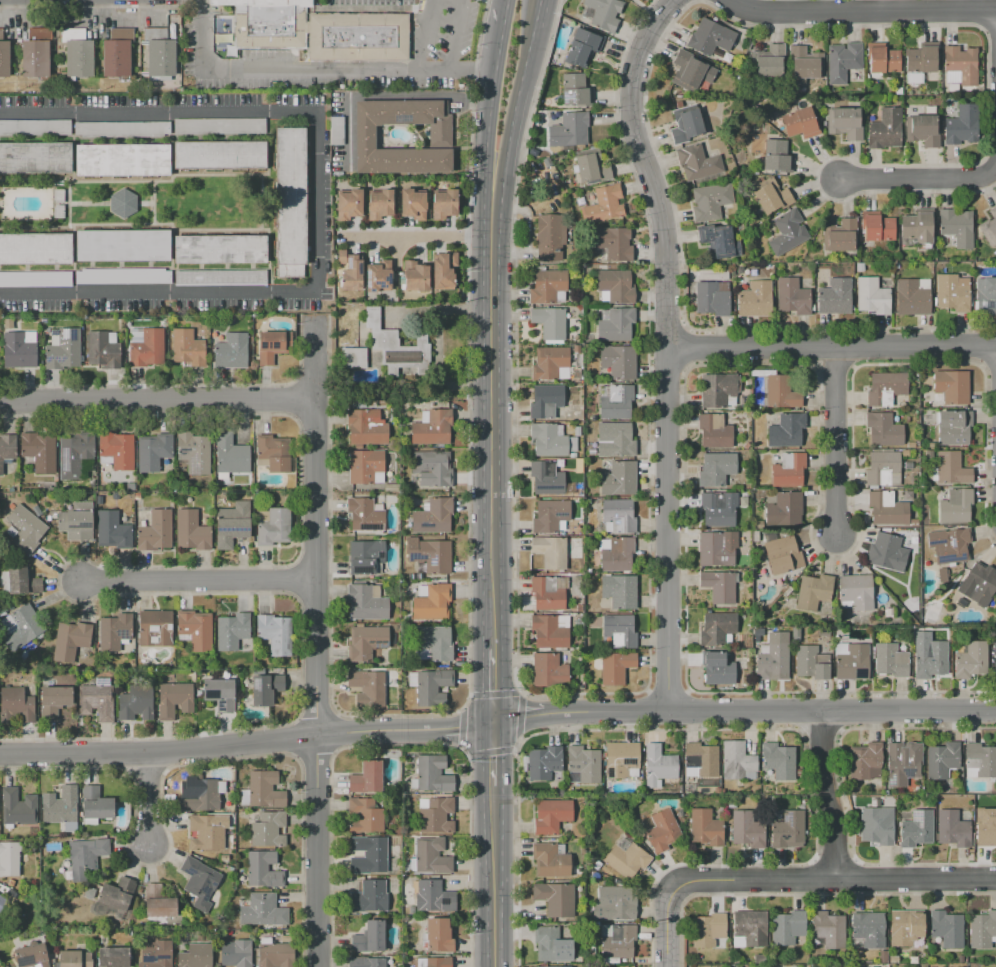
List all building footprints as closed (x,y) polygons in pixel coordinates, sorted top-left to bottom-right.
[(207,6),(207,0),(311,0),(311,14),(407,14),(407,63),(307,63),(307,48),(232,48),(232,6),(207,6)] [(581,4),(583,0),(618,0),(623,2),(619,14),(616,13),(614,18),(618,20),(612,34),(589,25),(595,10),(581,4)] [(702,16),(737,34),(728,52),(715,45),(709,57),(685,45),(692,32),(693,33),(702,16)] [(575,27),(601,38),(596,52),(591,50),(584,69),(562,60),(575,27)] [(8,76),(0,76),(0,28),(2,28),(2,41),(8,41),(8,76)] [(21,41),(28,41),(28,28),(51,28),(51,42),(48,42),(48,76),(21,76),(21,41)] [(143,28),(167,28),(167,40),(174,40),(174,77),(147,77),(147,42),(143,42),(143,28)] [(61,29),(85,29),(85,40),(92,40),(92,76),(64,76),(64,42),(61,42),(61,29)] [(102,40),(110,40),(110,29),(133,29),(133,42),(129,42),(129,77),(102,77),(102,40)] [(828,85),(827,45),(843,45),(843,49),(845,49),(845,43),(862,43),(862,69),(847,69),(847,85),(828,85)] [(868,43),(884,43),(884,50),(898,50),(898,72),(868,72),(868,43)] [(755,76),(755,68),(751,68),(751,51),(764,51),(764,52),(768,52),(768,44),(785,44),(785,59),(781,59),(781,76),(755,76)] [(943,46),(959,45),(959,52),(965,52),(965,47),(977,47),(978,86),(958,86),(958,92),(947,92),(947,83),(945,83),(945,71),(943,71),(943,46)] [(789,46),(806,46),(806,54),(809,54),(809,52),(823,52),(823,78),(805,78),(805,83),(799,83),(799,91),(789,91),(789,46)] [(905,71),(905,49),(919,49),(919,46),(937,46),(937,71),(905,71)] [(679,48),(708,63),(707,65),(717,70),(710,83),(700,79),(693,93),(670,81),(675,70),(676,71),(678,66),(671,63),(679,48)] [(562,74),(584,73),(584,88),(592,88),(592,104),(562,105),(562,74)] [(921,83),(922,95),(913,95),(913,83),(921,83)] [(450,149),(373,150),(373,125),(428,124),(428,142),(450,142),(450,114),(445,114),(445,101),(354,102),(355,174),(450,173),(450,149)] [(673,146),(669,129),(677,127),(676,123),(674,123),(671,111),(695,104),(704,134),(687,139),(688,142),(673,146)] [(977,104),(977,142),(966,142),(966,140),(959,140),(959,144),(944,145),(944,119),(957,119),(957,104),(977,104)] [(809,106),(818,135),(803,139),(801,133),(786,137),(779,116),(809,106)] [(862,140),(845,140),(845,132),(839,132),(839,134),(827,134),(827,109),(858,108),(858,122),(862,122),(862,140)] [(900,108),(900,146),(882,147),(882,148),(867,148),(867,122),(880,122),(880,108),(900,108)] [(587,144),(547,145),(547,126),(561,125),(561,113),(587,112),(587,127),(586,127),(587,144)] [(905,116),(936,116),(936,132),(938,132),(939,147),(923,148),(923,140),(905,140),(905,116)] [(173,119),(265,119),(265,135),(173,135),(173,119)] [(70,134),(0,134),(0,120),(70,120),(70,134)] [(74,123),(166,123),(166,136),(74,136),(74,123)] [(275,128),(305,128),(305,276),(278,276),(278,264),(275,264),(275,128)] [(764,139),(786,140),(785,155),(793,156),(792,173),(776,172),(776,170),(762,170),(764,139)] [(265,141),(265,168),(174,168),(174,141),(265,141)] [(70,176),(0,176),(0,142),(70,142),(70,176)] [(686,183),(682,167),(685,166),(684,163),(679,165),(675,149),(700,142),(704,158),(719,154),(724,172),(686,183)] [(168,175),(76,175),(76,145),(168,145),(168,175)] [(573,153),(598,148),(601,163),(608,162),(612,179),(586,185),(585,182),(580,183),(573,153)] [(764,214),(749,189),(752,188),(749,183),(757,178),(760,183),(771,176),(778,187),(777,187),(779,192),(786,188),(794,202),(781,209),(779,206),(764,214)] [(594,188),(618,183),(621,198),(617,199),(618,204),(622,203),(625,216),(586,224),(582,207),(597,203),(594,188)] [(694,223),(692,207),(696,206),(695,204),(693,204),(691,188),(730,183),(733,204),(718,206),(720,219),(694,223)] [(123,219),(110,212),(110,196),(123,187),(137,196),(137,212),(123,219)] [(53,189),(64,189),(64,203),(55,203),(55,200),(53,200),(53,189)] [(361,189),(361,216),(349,216),(349,220),(346,220),(346,221),(337,221),(337,210),(336,210),(336,203),(337,203),(337,193),(350,193),(350,189),(361,189)] [(400,189),(412,189),(426,189),(426,202),(426,209),(426,221),(415,221),(415,220),(413,220),(413,216),(400,216),(400,189)] [(432,192),(445,192),(445,189),(457,189),(457,215),(445,215),(445,220),(432,220),(432,210),(431,210),(431,202),(432,202),(432,192)] [(368,192),(380,192),(380,190),(392,190),(392,216),(380,216),(380,220),(368,220),(368,210),(367,210),(367,202),(368,202),(368,192)] [(63,205),(63,218),(53,218),(53,207),(55,207),(55,205),(63,205)] [(988,210),(995,205),(995,243),(990,247),(977,225),(988,219),(989,220),(993,218),(988,210)] [(775,257),(767,242),(780,234),(772,220),(794,207),(802,221),(797,224),(798,226),(802,224),(809,237),(775,257)] [(933,208),(933,243),(915,243),(915,238),(900,239),(900,216),(913,215),(913,208),(933,208)] [(938,209),(954,209),(954,214),(960,214),(960,211),(973,211),(973,249),(955,249),(955,234),(939,234),(939,215),(938,215),(938,209)] [(893,240),(863,240),(863,211),(879,211),(879,218),(893,218),(893,240)] [(537,215),(561,215),(561,225),(565,225),(565,245),(561,245),(561,261),(537,261),(537,215)] [(822,251),(822,225),(840,225),(840,217),(856,217),(856,234),(852,234),(853,251),(822,251)] [(729,225),(731,241),(738,240),(740,256),(708,260),(706,247),(709,247),(708,243),(699,244),(697,227),(712,225),(712,227),(729,225)] [(628,228),(628,246),(631,246),(631,261),(606,261),(606,248),(590,248),(590,228),(628,228)] [(74,260),(74,230),(168,230),(168,260),(74,260)] [(71,263),(0,263),(0,233),(71,233),(71,263)] [(174,236),(266,236),(266,263),(174,263),(174,236)] [(345,250),(345,264),(337,264),(337,250),(345,250)] [(432,254),(436,254),(448,254),(448,252),(458,252),(458,266),(453,266),(453,273),(454,273),(454,290),(432,290),(432,254)] [(361,290),(344,290),(344,269),(346,269),(346,255),(357,255),(357,260),(361,260),(361,290)] [(365,292),(365,266),(370,266),(370,264),(378,264),(378,261),(381,261),(381,260),(390,260),(390,290),(377,290),(377,292),(365,292)] [(428,290),(416,290),(416,288),(413,288),(413,290),(404,290),(404,260),(409,260),(409,261),(413,261),(413,265),(420,265),(420,266),(428,266),(428,290)] [(855,263),(863,263),(863,271),(855,271),(855,263)] [(171,283),(76,283),(76,270),(81,270),(81,269),(164,269),(164,270),(171,270),(171,283)] [(265,270),(265,285),(175,285),(175,270),(265,270)] [(71,286),(0,286),(0,271),(71,271),(71,286)] [(566,271),(566,291),(553,291),(553,304),(529,304),(529,288),(533,288),(533,271),(566,271)] [(596,271),(629,271),(629,288),(634,288),(634,303),(608,303),(608,301),(600,301),(600,291),(596,291),(596,271)] [(936,274),(957,274),(957,278),(968,278),(968,312),(954,312),(954,308),(936,308),(936,274)] [(777,277),(797,277),(797,288),(810,288),(810,315),(795,316),(795,311),(777,311),(777,277)] [(850,313),(817,313),(817,288),(829,288),(829,286),(828,286),(828,277),(850,277),(850,313)] [(856,277),(877,277),(877,288),(889,288),(889,311),(856,311),(856,277)] [(975,278),(995,278),(995,314),(976,314),(975,278)] [(896,279),(919,279),(919,289),(930,289),(930,314),(896,314),(896,279)] [(770,280),(770,316),(737,317),(737,290),(750,290),(750,288),(748,288),(748,280),(770,280)] [(695,282),(729,282),(729,316),(714,316),(714,312),(695,312),(695,282)] [(365,306),(379,306),(379,330),(397,330),(397,339),(398,339),(398,346),(416,346),(416,332),(427,332),(427,344),(429,344),(429,362),(428,362),(428,375),(417,375),(417,367),(397,367),(397,376),(386,376),(386,365),(381,365),(381,349),(370,349),(370,328),(365,328),(365,306)] [(529,308),(565,308),(565,340),(563,340),(563,344),(544,344),(544,340),(542,340),(542,323),(529,323),(529,308)] [(634,308),(634,324),(630,324),(630,341),(596,341),(596,320),(600,320),(600,310),(608,310),(608,308),(634,308)] [(3,318),(12,318),(13,329),(3,329),(3,318)] [(79,328),(79,367),(62,367),(62,369),(45,369),(45,345),(49,345),(49,328),(79,328)] [(162,328),(162,365),(146,365),(146,367),(128,367),(128,342),(130,342),(130,328),(162,328)] [(172,328),(193,328),(193,340),(205,340),(205,366),(191,366),(191,363),(172,363),(172,328)] [(120,369),(96,369),(96,366),(87,366),(87,331),(107,331),(107,332),(115,332),(115,343),(120,343),(120,369)] [(3,368),(3,332),(36,332),(36,367),(3,368)] [(259,366),(259,332),(285,332),(285,354),(273,354),(273,366),(259,366)] [(247,333),(247,368),(213,368),(213,343),(226,343),(226,341),(225,341),(225,333),(247,333)] [(634,346),(634,379),(609,379),(609,368),(599,368),(599,346),(634,346)] [(341,368),(341,348),(366,348),(366,368),(341,368)] [(569,348),(569,380),(531,379),(531,365),(535,365),(535,348),(569,348)] [(933,371),(968,371),(968,404),(943,404),(943,393),(933,393),(933,371)] [(867,406),(867,391),(869,391),(869,372),(906,372),(906,394),(891,394),(891,406),(867,406)] [(700,375),(738,375),(738,392),(735,392),(735,406),(726,406),(726,408),(700,408),(700,375)] [(766,375),(789,375),(789,392),(801,392),(801,408),(766,408),(766,375)] [(634,385),(633,401),(630,401),(630,419),(599,419),(599,387),(608,387),(608,385),(634,385)] [(563,386),(563,407),(554,407),(554,419),(529,419),(529,400),(533,400),(533,386),(563,386)] [(410,444),(410,423),(421,423),(421,411),(427,411),(427,409),(452,409),(452,426),(449,426),(449,444),(410,444)] [(346,410),(379,410),(379,420),(384,420),(384,424),(388,424),(388,444),(349,444),(349,427),(346,427),(346,410)] [(938,411),(971,411),(971,426),(968,426),(968,444),(938,444),(938,411)] [(903,445),(869,445),(869,428),(865,428),(865,412),(891,412),(891,424),(903,424),(903,445)] [(804,413),(804,428),(800,428),(800,446),(767,446),(767,425),(778,425),(778,413),(804,413)] [(697,415),(722,415),(722,425),(732,425),(732,446),(701,446),(701,430),(697,430),(697,415)] [(530,423),(555,424),(555,436),(568,436),(568,457),(534,456),(534,438),(530,438),(530,423)] [(597,423),(630,423),(630,440),(634,440),(634,456),(597,456),(597,423)] [(133,470),(112,470),(112,463),(99,463),(99,432),(115,432),(115,435),(133,435),(133,470)] [(249,473),(216,473),(216,432),(232,432),(232,445),(249,445),(249,473)] [(55,474),(34,474),(34,456),(20,456),(20,433),(55,433),(55,474)] [(2,476),(0,476),(0,434),(16,434),(16,459),(2,459),(2,476)] [(137,436),(155,436),(155,434),(171,434),(171,458),(159,458),(159,472),(137,472),(137,436)] [(256,435),(272,435),(272,438),(290,438),(290,474),(267,474),(267,459),(256,459),(256,435)] [(59,480),(59,436),(94,436),(94,459),(79,459),(79,480),(59,480)] [(209,474),(187,474),(187,459),(176,459),(176,436),(209,436),(209,474)] [(568,437),(576,437),(576,451),(568,451),(568,437)] [(746,449),(742,445),(747,441),(750,445),(746,449)] [(348,450),(383,450),(383,483),(348,483),(348,450)] [(899,486),(866,486),(866,469),(868,469),(868,451),(899,451),(899,486)] [(936,451),(960,451),(960,468),(972,468),(972,483),(936,483),(936,451)] [(410,452),(449,452),(449,469),(451,469),(451,487),(419,487),(419,474),(410,474),(410,452)] [(805,453),(804,469),(802,469),(802,486),(771,486),(771,464),(780,464),(780,453),(805,453)] [(736,454),(736,475),(724,475),(724,486),(698,486),(698,471),(702,471),(702,454),(736,454)] [(529,461),(554,461),(554,473),(564,473),(564,494),(533,494),(533,477),(529,477),(529,461)] [(635,461),(635,495),(600,495),(600,473),(610,473),(610,461),(635,461)] [(384,484),(397,484),(397,492),(384,492),(384,484)] [(938,522),(938,500),(947,500),(947,489),(972,489),(972,507),(968,507),(968,522),(938,522)] [(800,492),(800,525),(765,525),(765,494),(775,494),(775,492),(800,492)] [(908,526),(871,526),(871,507),(867,507),(867,492),(892,492),(892,502),(909,502),(908,526)] [(737,493),(737,508),(734,508),(734,527),(703,527),(703,508),(700,508),(700,493),(737,493)] [(411,533),(411,510),(423,510),(423,503),(428,503),(428,497),(452,497),(452,515),(450,515),(450,533),(411,533)] [(346,498),(372,498),(372,510),(384,510),(384,531),(351,531),(351,513),(346,513),(346,498)] [(536,500),(570,500),(570,521),(558,521),(558,533),(532,533),(532,518),(536,518),(536,500)] [(601,500),(632,500),(632,517),(636,517),(636,533),(611,533),(611,532),(605,532),(605,518),(601,518),(601,500)] [(93,501),(93,540),(66,540),(66,531),(57,531),(57,511),(71,511),(71,501),(93,501)] [(216,549),(216,509),(234,509),(234,501),(249,501),(249,538),(232,538),(232,549),(216,549)] [(18,503),(48,528),(37,542),(39,543),(28,556),(10,541),(18,531),(4,520),(18,503)] [(257,546),(257,522),(259,522),(259,511),(268,511),(268,508),(290,508),(290,543),(272,543),(272,546),(257,546)] [(171,509),(171,547),(151,547),(151,550),(136,550),(136,526),(149,526),(149,509),(171,509)] [(175,509),(197,509),(197,526),(210,526),(210,550),(194,550),(194,547),(175,547),(175,509)] [(131,548),(96,548),(96,510),(118,510),(118,525),(131,525),(131,548)] [(10,526),(17,532),(12,538),(5,532),(10,526)] [(969,528),(970,543),(966,543),(968,561),(936,564),(934,547),(928,547),(926,532),(944,530),(944,532),(962,530),(962,528),(969,528)] [(765,542),(763,534),(774,531),(776,539),(765,542)] [(876,531),(900,537),(897,548),(908,551),(903,572),(868,563),(876,531)] [(699,533),(723,533),(723,543),(734,543),(734,565),(699,565),(699,533)] [(763,543),(792,535),(800,563),(790,566),(791,570),(772,575),(763,543)] [(405,537),(417,537),(417,541),(450,541),(450,574),(425,574),(425,563),(405,563),(405,537)] [(530,537),(566,537),(566,570),(543,570),(543,552),(530,552),(530,537)] [(600,571),(600,539),(609,539),(609,537),(634,537),(634,553),(631,553),(631,571),(600,571)] [(349,541),(384,541),(384,563),(381,563),(381,574),(349,574),(349,541)] [(973,560),(995,573),(995,587),(984,608),(955,591),(973,560)] [(26,566),(27,578),(42,577),(42,585),(27,586),(27,593),(8,593),(7,567),(26,566)] [(735,571),(735,604),(710,604),(710,586),(698,586),(698,571),(735,571)] [(795,609),(800,575),(818,578),(819,574),(833,576),(829,603),(817,601),(815,612),(795,609)] [(837,575),(870,574),(872,610),(850,611),(850,601),(838,602),(837,575)] [(600,575),(635,575),(635,609),(606,608),(607,592),(600,592),(600,575)] [(530,576),(567,577),(567,590),(565,590),(565,610),(534,610),(534,593),(530,593),(530,576)] [(346,584),(379,584),(379,598),(388,598),(388,620),(349,620),(349,602),(346,602),(346,584)] [(412,619),(412,598),(426,598),(426,584),(449,584),(449,601),(447,601),(447,619),(412,619)] [(11,653),(0,637),(0,620),(28,602),(46,630),(11,653)] [(928,604),(940,608),(939,616),(935,622),(924,618),(925,611),(928,604)] [(212,651),(190,651),(190,635),(177,635),(177,610),(195,610),(195,613),(212,613),(212,651)] [(172,646),(138,646),(138,611),(172,611),(172,646)] [(249,612),(249,640),(238,640),(238,651),(217,651),(217,617),(234,617),(234,612),(249,612)] [(132,613),(132,640),(120,640),(120,650),(99,650),(99,618),(116,618),(116,613),(132,613)] [(703,614),(736,614),(736,633),(732,633),(732,646),(699,646),(699,623),(703,623),(703,614)] [(291,617),(291,657),(269,657),(269,639),(256,639),(256,615),(274,615),(274,617),(291,617)] [(530,616),(568,616),(568,648),(534,647),(534,631),(530,631),(530,616)] [(602,616),(633,616),(633,632),(636,632),(636,648),(611,648),(611,635),(602,635),(602,616)] [(57,623),(74,625),(75,622),(92,624),(89,648),(76,647),(74,663),(53,660),(57,623)] [(388,627),(388,649),(371,649),(371,663),(347,663),(347,644),(350,644),(350,627),(388,627)] [(411,627),(450,627),(450,641),(452,641),(452,661),(429,661),(429,660),(415,660),(415,648),(411,648),(411,627)] [(756,680),(756,654),(759,654),(759,645),(767,645),(767,632),(789,633),(789,680),(756,680)] [(914,679),(914,653),(915,653),(915,642),(926,642),(926,641),(947,641),(947,674),(931,674),(931,679),(914,679)] [(954,679),(954,653),(956,653),(956,643),(966,643),(966,641),(986,641),(986,674),(969,674),(969,679),(954,679)] [(875,675),(875,643),(897,643),(897,652),(907,652),(907,677),(892,677),(892,675),(875,675)] [(835,644),(867,644),(867,679),(835,679),(835,644)] [(795,676),(795,645),(817,645),(817,648),(826,648),(826,663),(828,663),(828,679),(813,679),(813,676),(795,676)] [(701,651),(726,651),(726,662),(736,662),(736,683),(704,683),(704,666),(701,666),(701,651)] [(532,653),(557,653),(557,664),(569,664),(568,686),(532,686),(532,653)] [(601,653),(636,653),(636,668),(624,668),(624,685),(601,685),(601,669),(594,669),(594,655),(601,655),(601,653)] [(417,707),(417,670),(453,670),(453,686),(436,686),(436,707),(417,707)] [(346,671),(384,671),(384,707),(356,707),(356,693),(360,693),(360,688),(346,688),(346,671)] [(252,706),(252,675),(284,675),(284,691),(273,691),(273,706),(252,706)] [(113,685),(113,722),(97,722),(97,707),(91,707),(91,714),(78,714),(78,685),(95,685),(95,677),(109,677),(109,685),(113,685)] [(233,679),(233,693),(234,693),(234,713),(217,713),(217,701),(203,701),(203,679),(233,679)] [(193,684),(193,713),(180,713),(180,705),(173,705),(173,721),(158,721),(158,684),(193,684)] [(153,719),(141,719),(141,714),(134,714),(134,719),(117,719),(117,694),(128,694),(128,685),(153,685),(153,719)] [(40,719),(40,687),(72,687),(72,706),(57,706),(57,719),(40,719)] [(35,722),(0,722),(0,688),(23,688),(23,696),(35,696),(35,722)] [(722,741),(744,741),(744,755),(757,755),(757,780),(722,780),(722,741)] [(926,746),(944,746),(944,741),(959,741),(959,768),(947,768),(947,779),(926,779),(926,746)] [(684,776),(684,742),(700,743),(700,746),(718,746),(718,776),(684,776)] [(761,742),(777,742),(777,748),(794,748),(794,780),(773,780),(773,769),(761,769),(761,742)] [(849,779),(849,747),(866,747),(866,742),(881,742),(881,779),(849,779)] [(886,742),(921,742),(921,766),(919,766),(919,777),(906,777),(906,787),(886,787),(886,742)] [(980,747),(995,747),(995,778),(966,778),(966,768),(965,768),(965,742),(980,742),(980,747)] [(605,743),(639,743),(639,777),(605,777),(605,743)] [(645,743),(660,743),(660,755),(677,755),(677,778),(660,778),(660,789),(645,789),(645,743)] [(528,781),(528,750),(545,750),(545,746),(561,746),(561,770),(550,770),(550,781),(528,781)] [(567,746),(582,746),(582,750),(600,750),(600,783),(569,783),(569,772),(567,772),(567,746)] [(417,756),(444,756),(444,769),(440,769),(440,776),(454,776),(454,791),(435,791),(435,790),(417,790),(417,788),(410,788),(410,779),(417,779),(417,756)] [(381,761),(381,792),(348,792),(348,774),(361,774),(361,761),(381,761)] [(249,771),(278,771),(278,784),(273,784),(273,791),(286,791),(286,808),(248,807),(248,805),(239,805),(239,790),(249,790),(249,771)] [(179,810),(179,792),(193,792),(193,779),(226,779),(226,793),(219,793),(219,811),(179,810)] [(77,784),(77,822),(42,822),(42,792),(55,792),(55,799),(60,799),(61,784),(77,784)] [(81,785),(99,785),(99,798),(113,798),(113,818),(97,818),(97,825),(83,825),(83,818),(81,818),(81,785)] [(37,825),(1,825),(2,787),(17,787),(17,802),(24,802),(24,795),(37,795),(37,825)] [(348,797),(374,797),(374,808),(382,808),(382,833),(348,833),(348,821),(355,821),(355,814),(348,814),(348,797)] [(419,798),(453,798),(453,813),(446,813),(446,821),(453,821),(453,832),(443,832),(443,831),(419,831),(419,798)] [(572,800),(572,822),(558,822),(558,835),(533,835),(533,818),(536,818),(536,800),(572,800)] [(668,806),(684,842),(654,855),(643,832),(654,827),(649,815),(668,806)] [(860,808),(891,808),(891,829),(893,829),(893,846),(870,846),(870,841),(859,841),(860,808)] [(690,809),(712,809),(712,821),(723,821),(723,846),(708,846),(708,842),(690,842),(690,809)] [(936,809),(958,809),(958,821),(970,821),(970,848),(955,848),(955,843),(936,843),(936,809)] [(979,809),(995,809),(995,846),(976,846),(976,821),(979,821),(979,809)] [(731,810),(752,810),(752,823),(764,823),(764,848),(749,848),(749,843),(731,843),(731,810)] [(803,810),(803,847),(786,847),(786,849),(770,848),(770,822),(782,822),(782,810),(803,810)] [(900,848),(900,821),(911,821),(911,810),(931,810),(931,844),(914,844),(914,848),(900,848)] [(250,846),(250,822),(259,822),(259,811),(286,811),(286,827),(278,827),(278,835),(286,835),(285,846),(250,846)] [(189,815),(216,815),(216,825),(225,825),(224,850),(188,850),(188,839),(197,839),(197,831),(188,831),(189,815)] [(602,861),(614,844),(615,845),(622,836),(630,842),(631,841),(652,858),(643,870),(639,867),(628,880),(602,861)] [(349,837),(386,837),(386,873),(349,873),(349,857),(364,857),(364,851),(349,851),(349,837)] [(415,837),(444,837),(444,851),(439,851),(439,857),(452,857),(452,874),(415,874),(415,837)] [(67,842),(108,839),(110,856),(97,856),(98,874),(86,875),(86,882),(70,883),(67,842)] [(18,877),(0,877),(0,842),(21,843),(21,852),(19,852),(18,877)] [(570,877),(535,877),(535,860),(532,860),(532,843),(556,843),(556,845),(564,845),(564,854),(570,854),(570,877)] [(247,852),(276,852),(276,864),(268,864),(268,872),(284,872),(284,886),(246,886),(247,852)] [(187,855),(200,862),(200,864),(222,875),(213,891),(212,891),(207,900),(211,903),(206,914),(192,907),(197,897),(183,890),(190,876),(179,870),(187,855)] [(597,871),(591,866),(596,860),(602,864),(597,871)] [(137,882),(123,913),(95,900),(103,882),(115,887),(120,875),(137,882)] [(15,881),(12,887),(6,885),(9,879),(15,881)] [(361,880),(384,880),(384,893),(387,893),(387,911),(346,911),(346,892),(361,892),(361,880)] [(409,913),(409,906),(415,906),(415,880),(440,880),(440,891),(455,891),(455,911),(415,911),(415,913),(409,913)] [(145,917),(145,883),(161,884),(161,898),(176,898),(176,917),(145,917)] [(532,884),(573,884),(573,917),(546,917),(546,900),(532,900),(532,884)] [(92,899),(83,895),(87,886),(96,890),(92,899)] [(635,920),(609,920),(609,916),(605,916),(605,908),(597,908),(597,886),(631,886),(631,904),(635,904),(635,920)] [(239,925),(240,906),(248,906),(248,892),(276,892),(276,908),(289,908),(289,926),(239,925)] [(889,910),(905,910),(905,913),(923,913),(923,939),(912,939),(912,946),(889,946),(889,910)] [(987,910),(995,910),(995,942),(991,942),(991,948),(970,948),(970,915),(987,915),(987,910)] [(733,911),(767,911),(767,947),(733,947),(733,911)] [(772,945),(772,915),(789,915),(789,911),(805,911),(805,936),(804,936),(804,942),(794,942),(794,946),(772,945)] [(811,911),(827,911),(827,915),(844,915),(844,949),(824,949),(824,938),(811,937),(811,911)] [(929,911),(945,911),(945,915),(963,915),(963,949),(942,949),(942,937),(929,937),(929,911)] [(692,917),(710,917),(710,913),(725,913),(725,947),(692,947),(692,917)] [(883,913),(883,915),(886,915),(886,941),(884,941),(884,948),(851,948),(851,914),(863,914),(863,913),(883,913)] [(425,919),(449,919),(449,928),(452,928),(452,937),(453,937),(453,954),(425,954),(425,947),(422,947),(422,933),(425,933),(425,919)] [(351,952),(351,935),(362,935),(362,930),(364,930),(364,920),(383,920),(383,952),(351,952)] [(601,958),(602,936),(600,936),(600,925),(635,925),(635,942),(631,942),(631,958),(601,958)] [(533,926),(558,926),(558,940),(572,940),(572,962),(536,962),(536,943),(533,943),(533,926)] [(171,940),(171,966),(137,966),(137,963),(140,963),(140,942),(153,942),(153,940),(171,940)] [(251,940),(251,966),(234,966),(220,966),(220,942),(233,942),(233,940),(251,940)] [(43,942),(48,966),(32,966),(27,966),(17,966),(13,949),(43,942)] [(293,944),(293,966),(280,966),(274,966),(258,966),(258,943),(293,944)] [(211,944),(211,966),(177,966),(177,952),(188,952),(188,944),(211,944)] [(129,947),(129,966),(98,966),(98,947),(129,947)] [(92,959),(92,966),(58,966),(58,950),(90,951),(90,959),(92,959)] [(879,951),(887,951),(887,963),(879,963),(879,951)] [(699,955),(713,955),(713,963),(699,963),(699,955)] [(451,957),(451,966),(426,966),(426,957),(451,957)] [(385,958),(385,966),(349,966),(349,958),(385,958)]
